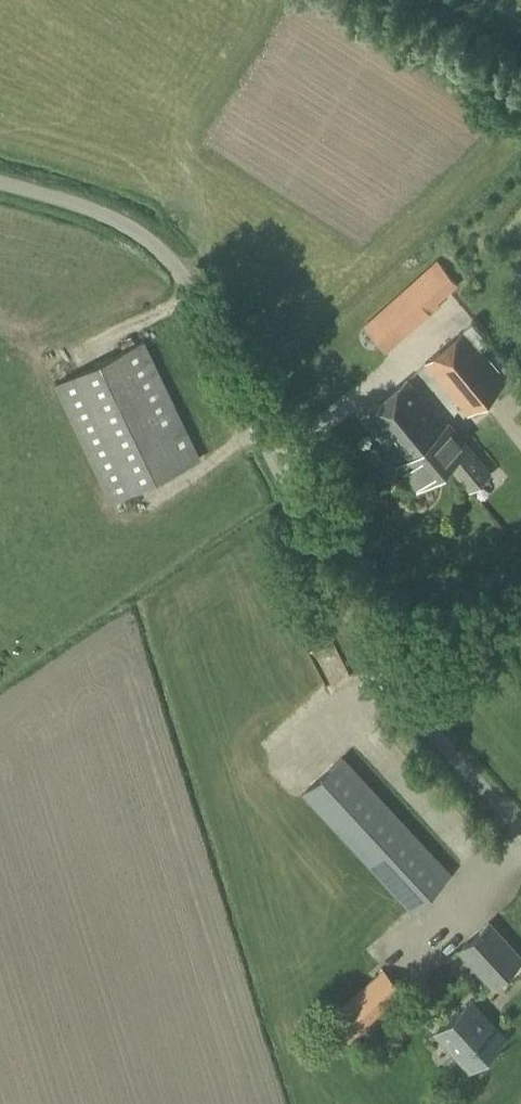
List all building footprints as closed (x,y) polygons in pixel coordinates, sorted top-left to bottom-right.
[(381,348),(456,282),(438,262),(364,327),(381,348)] [(468,414),(506,381),(479,348),(489,340),(474,321),(464,329),(425,362),(468,414)] [(109,502),(133,490),(199,458),(143,341),(53,384),(109,502)] [(447,462),(469,488),(489,471),(448,423),(444,426),(406,379),(382,399),(422,445),(430,438),(449,460),(447,462)] [(430,438),(422,445),(382,399),(362,417),(402,463),(398,466),(417,488),(447,462),(449,460),(430,438)] [(320,656),(329,668),(346,655),(338,644),(320,656)] [(411,909),(449,874),(342,758),(304,792),(411,909)] [(520,959),(488,922),(459,949),(492,986),(520,959)] [(346,1044),(404,992),(383,969),(326,1021),(346,1044)] [(470,1069),(504,1038),(470,1001),(436,1032),(470,1069)]
